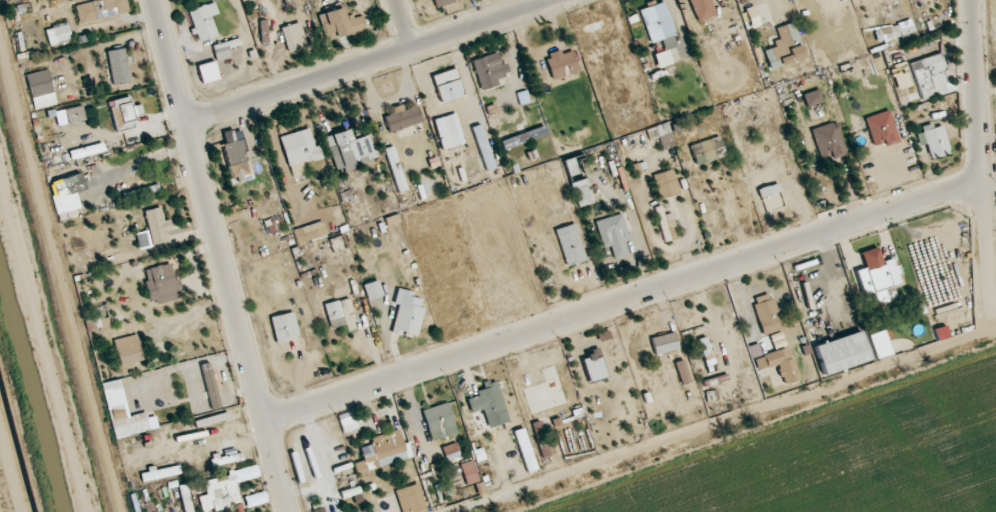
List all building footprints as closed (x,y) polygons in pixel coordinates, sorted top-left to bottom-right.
[(436,8),(456,2),(455,0),(433,0),(436,8)] [(651,44),(678,34),(665,0),(639,10),(651,44)] [(698,21),(717,13),(712,0),(689,0),(698,21)] [(47,7),(45,1),(28,6),(29,12),(47,7)] [(116,1),(77,1),(77,20),(116,20),(116,1)] [(217,36),(213,22),(220,20),(215,1),(186,10),(196,42),(217,36)] [(320,14),(326,39),(367,29),(363,12),(344,17),(342,8),(320,14)] [(307,45),(299,21),(280,28),(288,52),(307,45)] [(46,27),(50,45),(73,39),(69,22),(46,27)] [(764,50),(770,69),(804,58),(793,22),(776,27),(781,44),(764,50)] [(231,41),(212,47),(217,61),(235,55),(231,41)] [(113,85),(132,82),(125,47),(107,51),(113,85)] [(562,53),(561,50),(546,54),(553,79),(580,71),(573,50),(562,53)] [(946,85),(942,70),(945,69),(941,55),(911,62),(920,100),(931,98),(929,88),(946,85)] [(503,87),(503,56),(477,56),(477,87),(503,87)] [(220,79),(215,60),(198,65),(202,83),(220,79)] [(26,74),(32,97),(44,94),(46,101),(56,99),(48,68),(26,74)] [(910,87),(908,73),(894,76),(897,89),(910,87)] [(436,86),(441,103),(466,95),(461,78),(436,86)] [(807,106),(822,102),(818,89),(803,94),(807,106)] [(390,134),(423,122),(416,102),(383,114),(390,134)] [(66,124),(86,120),(83,105),(63,110),(66,124)] [(865,117),(874,146),(886,142),(887,146),(899,142),(889,110),(865,117)] [(465,143),(457,113),(434,119),(442,150),(465,143)] [(846,152),(836,121),(811,129),(821,160),(846,152)] [(472,127),(486,171),(496,168),(482,124),(472,127)] [(916,130),(919,145),(927,143),(931,157),(949,153),(942,125),(933,128),(933,126),(916,130)] [(322,159),(318,136),(314,136),(312,128),(280,135),(287,166),(322,159)] [(325,136),(337,174),(379,161),(370,132),(350,139),(347,129),(325,136)] [(690,145),(696,165),(727,156),(720,136),(690,145)] [(227,167),(248,161),(242,138),(221,143),(227,167)] [(385,148),(398,193),(408,190),(395,145),(385,148)] [(659,199),(679,193),(672,169),(653,174),(659,199)] [(782,206),(778,193),(782,192),(779,183),(759,189),(766,211),(782,206)] [(144,211),(152,245),(174,239),(165,205),(144,211)] [(603,248),(610,246),(614,259),(629,255),(625,240),(630,239),(622,213),(595,221),(603,248)] [(298,246),(327,238),(322,221),(293,229),(298,246)] [(587,260),(575,223),(555,229),(567,266),(587,260)] [(861,252),(866,268),(856,271),(864,295),(873,293),(876,303),(895,297),(892,286),(901,283),(894,261),(884,264),(879,246),(861,252)] [(182,299),(174,262),(143,269),(150,305),(182,299)] [(363,284),(368,300),(383,296),(379,280),(363,284)] [(763,335),(784,328),(773,292),(752,298),(763,335)] [(324,305),(332,329),(346,323),(338,300),(324,305)] [(392,332),(418,339),(424,311),(398,305),(392,332)] [(300,338),(293,311),(271,317),(277,343),(300,338)] [(600,342),(611,339),(609,330),(597,334),(600,342)] [(727,371),(735,369),(727,331),(719,333),(727,371)] [(651,338),(655,354),(680,348),(675,332),(651,338)] [(815,344),(822,373),(870,362),(863,332),(815,344)] [(595,367),(621,359),(614,339),(588,347),(595,367)] [(800,379),(789,346),(762,355),(767,368),(777,365),(784,384),(800,379)] [(692,381),(685,359),(675,362),(682,385),(692,381)] [(506,410),(497,380),(476,386),(487,423),(499,419),(497,413),(506,410)] [(423,410),(432,440),(457,433),(448,402),(423,410)] [(542,457),(549,455),(541,421),(533,423),(542,457)] [(514,431),(528,473),(538,469),(524,427),(514,431)] [(369,438),(371,445),(360,448),(363,460),(354,463),(357,474),(411,459),(403,429),(369,438)] [(212,466),(244,460),(241,448),(210,454),(212,466)] [(468,484),(481,479),(473,459),(460,465),(468,484)] [(182,474),(180,465),(141,473),(143,481),(182,474)] [(246,503),(247,507),(267,502),(264,491),(240,497),(237,483),(260,478),(257,465),(204,478),(207,492),(198,495),(203,511),(209,511),(246,503)] [(401,508),(402,511),(418,511),(425,510),(419,486),(377,496),(381,511),(385,511),(401,508)] [(440,507),(435,495),(428,497),(432,510),(440,507)]
